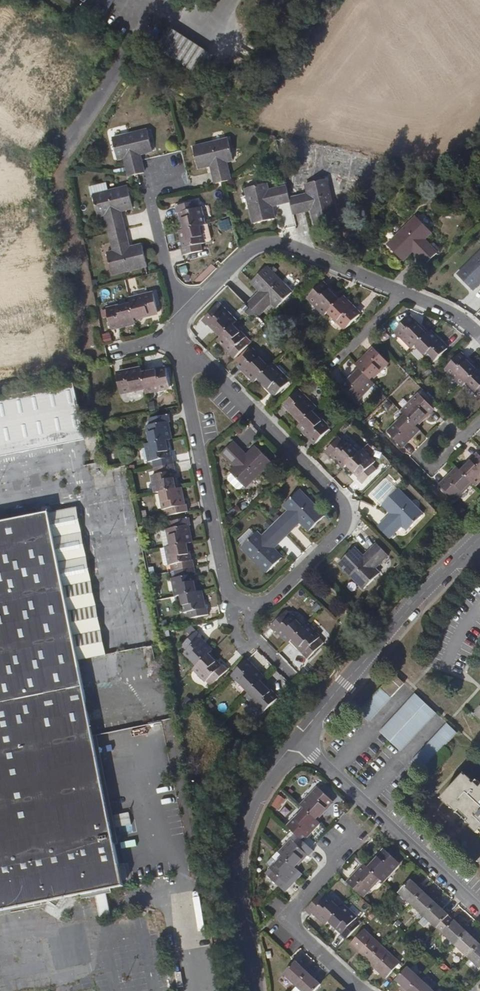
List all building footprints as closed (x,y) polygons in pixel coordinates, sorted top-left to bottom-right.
[(161,42),(205,72),(218,52),(174,23),(161,42)] [(120,160),(124,179),(131,177),(138,175),(135,161),(135,157),(148,154),(143,133),(108,141),(113,162),(120,160)] [(207,162),(211,181),(218,180),(225,179),(221,159),(229,158),(225,137),(189,144),(193,165),(207,162)] [(265,204),(284,201),(283,200),(281,186),(263,190),(261,182),(240,185),(246,222),(267,218),(265,204)] [(303,196),(283,200),(284,201),(286,214),(305,211),(308,225),(329,221),(322,185),(302,189),(303,196)] [(98,217),(102,236),(117,233),(113,214),(126,211),(122,191),(86,198),(91,219),(98,217)] [(173,210),(176,227),(192,224),(196,223),(193,206),(190,206),(188,199),(169,204),(170,210),(173,210)] [(408,250),(421,264),(432,253),(419,240),(424,234),(409,219),(383,245),(398,260),(408,250)] [(192,224),(195,242),(200,241),(202,238),(200,222),(196,223),(192,224)] [(176,227),(172,228),(175,245),(171,246),(173,253),(193,249),(192,242),(195,242),(192,224),(176,227)] [(121,251),(117,233),(102,236),(106,255),(99,257),(103,277),(139,269),(135,248),(121,251)] [(479,287),(479,254),(474,249),(449,274),(464,289),(473,280),(479,287)] [(249,291),(236,304),(238,307),(246,314),(259,301),(264,307),(280,291),(254,266),(239,281),(249,291)] [(295,297),(313,314),(316,311),(327,300),(309,283),(295,297)] [(142,294),(118,299),(119,304),(122,318),(147,313),(142,294)] [(327,300),(316,311),(333,328),(347,313),(330,297),(327,300)] [(99,328),(123,323),(122,318),(119,304),(96,309),(99,328)] [(222,323),(225,320),(213,307),(210,309),(205,305),(191,319),(196,325),(199,323),(211,335),(222,323)] [(405,343),(415,332),(397,315),(384,328),(401,346),(405,343)] [(236,336),(222,323),(211,335),(208,338),(220,350),(218,352),(223,357),(238,342),(233,338),(236,336)] [(436,346),(418,329),(415,332),(405,343),(422,359),(436,346)] [(364,346),(347,364),(350,366),(361,377),(378,360),(364,346)] [(228,361),(246,379),(249,375),(260,365),(242,348),(228,361)] [(434,365),(452,383),(456,379),(465,369),(447,352),(434,365)] [(260,365),(249,375),(267,393),(280,379),(263,362),(260,365)] [(361,377),(350,366),(333,384),(347,397),(364,380),(361,377)] [(456,379),(473,396),(479,389),(479,377),(469,366),(465,369),(456,379)] [(136,388),(133,373),(132,369),(109,374),(113,392),(136,388)] [(156,369),(133,373),(136,388),(137,392),(160,387),(156,369)] [(0,397),(0,455),(83,439),(72,383),(0,397)] [(273,406),(291,423),(302,412),(305,409),(287,392),(273,406)] [(410,392),(394,410),(397,413),(407,423),(424,406),(410,392)] [(319,430),(302,412),(291,423),(288,426),(305,443),(319,430)] [(138,424),(142,442),(157,438),(161,438),(158,421),(161,420),(160,413),(140,417),(142,424),(138,424)] [(407,423),(397,413),(379,430),(393,444),(410,427),(407,423)] [(326,451),(338,463),(342,460),(353,449),(340,437),(338,439),(333,434),(318,448),(323,454),(326,451)] [(142,442),(138,442),(141,459),(144,459),(146,465),(165,461),(164,454),(161,455),(157,438),(142,442)] [(220,471),(236,486),(261,460),(246,445),(236,455),(223,443),(213,453),(226,465),(220,471)] [(356,445),(353,449),(342,460),(354,472),(352,474),(357,480),(371,465),(367,461),(369,458),(356,445)] [(467,483),(479,470),(479,460),(470,451),(453,468),(464,480),(467,483)] [(166,469),(165,461),(146,465),(147,472),(144,473),(148,491),(152,490),(167,487),(164,469),(166,469)] [(447,497),(464,480),(453,468),(450,465),(432,483),(447,497)] [(383,532),(397,518),(403,523),(418,508),(392,483),(376,498),(386,508),(372,521),(383,532)] [(167,487),(152,490),(156,507),(159,506),(161,513),(181,509),(179,502),(176,502),(173,485),(167,487)] [(283,508),(269,522),(279,532),(293,518),(303,528),(318,513),(292,488),(277,503),(283,508)] [(0,521),(0,709),(79,693),(41,512),(0,521)] [(160,526),(164,543),(180,540),(184,539),(180,522),(183,522),(182,515),(162,519),(163,525),(160,526)] [(266,546),(279,532),(269,522),(255,536),(250,531),(235,546),(261,571),(275,556),(266,546)] [(334,558),(360,583),(375,568),(369,562),(383,549),(372,538),(358,552),(349,543),(334,558)] [(183,558),(180,540),(164,543),(160,544),(163,563),(166,563),(168,569),(187,565),(186,558),(183,558)] [(167,577),(169,593),(174,592),(190,589),(186,572),(189,572),(187,565),(168,569),(169,576),(167,577)] [(197,605),(194,588),(190,589),(174,592),(177,610),(181,609),(182,617),(201,612),(200,605),(197,605)] [(272,625),(285,637),(288,634),(299,622),(286,610),(284,612),(279,607),(265,621),(270,627),(272,625)] [(302,619),(299,622),(288,634),(300,646),(298,648),(303,653),(318,638),(313,634),(315,631),(302,619)] [(203,651),(206,648),(195,636),(196,634),(191,629),(176,643),(181,648),(179,650),(192,662),(203,651)] [(145,648),(144,660),(153,661),(154,649),(145,648)] [(117,656),(123,681),(148,675),(142,650),(117,656)] [(215,663),(203,651),(192,662),(188,666),(201,677),(203,675),(207,680),(221,666),(216,661),(215,663)] [(258,674),(239,656),(226,670),(244,688),(255,677),(258,674)] [(370,717),(406,679),(396,669),(359,707),(370,717)] [(273,695),(255,677),(244,688),(241,691),(259,709),(273,695)] [(401,747),(438,709),(417,689),(381,727),(401,747)] [(0,709),(0,911),(120,885),(79,693),(0,709)] [(422,767),(458,728),(448,718),(412,757),(422,767)] [(479,775),(476,779),(473,777),(474,775),(468,770),(467,771),(465,769),(443,793),(444,795),(443,797),(450,802),(451,801),(473,821),(472,823),(478,828),(479,826),(479,776),(479,775)] [(316,783),(299,801),(302,804),(313,815),(330,797),(316,783)] [(296,834),(299,837),(316,818),(313,815),(302,804),(300,806),(285,824),(296,834)] [(280,853),(292,864),(304,851),(305,853),(310,847),(307,844),(299,837),(296,834),(291,838),(289,837),(277,850),(280,853)] [(366,864),(378,875),(394,857),(380,844),(363,861),(366,864)] [(284,880),(296,867),(292,864),(280,853),(268,866),(270,869),(266,874),(282,888),(287,882),(284,880)] [(378,875),(366,864),(350,882),(355,887),(364,896),(381,878),(378,875)] [(116,866),(119,882),(126,881),(123,865),(116,866)] [(410,900),(426,883),(423,880),(420,884),(417,881),(411,875),(398,888),(410,900)] [(410,900),(423,911),(436,898),(429,892),(426,889),(429,886),(426,883),(410,900)] [(102,889),(92,891),(98,916),(108,914),(102,889)] [(312,907),(325,919),(328,917),(338,905),(325,892),(323,894),(318,890),(304,904),(310,910),(312,907)] [(429,917),(436,924),(447,912),(448,911),(441,904),(439,902),(442,898),(439,895),(436,898),(423,911),(418,917),(423,922),(429,917)] [(344,936),(358,921),(353,917),(355,914),(342,902),(338,905),(328,917),(340,928),(338,931),(344,936)] [(436,924),(454,942),(470,925),(467,922),(464,926),(461,923),(454,916),(453,917),(447,912),(436,924)] [(467,954),(479,941),(473,934),(470,932),(473,928),(470,925),(454,942),(467,954)] [(348,940),(366,957),(379,942),(362,926),(348,940)] [(467,954),(479,965),(479,940),(479,941),(467,954)] [(214,954),(220,952),(218,942),(212,944),(214,954)] [(397,959),(379,942),(366,957),(384,973),(397,959)] [(294,983),(310,966),(307,963),(304,966),(301,964),(294,957),(292,959),(281,971),(294,983)] [(393,977),(400,984),(403,986),(400,990),(401,990),(404,990),(406,989),(418,976),(405,964),(393,977)] [(303,990),(313,990),(321,982),(313,975),(310,972),(312,969),(310,966),(294,983),(303,990)] [(418,976),(406,989),(408,990),(429,990),(432,988),(418,976)]
